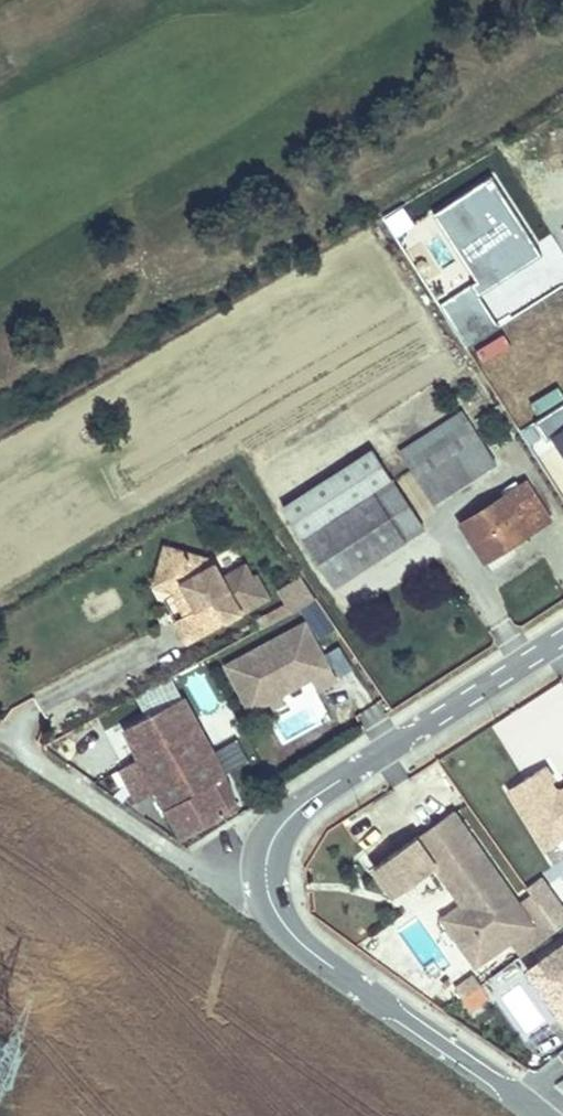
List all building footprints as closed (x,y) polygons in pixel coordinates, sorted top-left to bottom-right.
[(93,422),(85,427),(91,438),(100,432),(93,422)] [(492,458),(472,427),(411,467),(430,499),(492,458)] [(554,435),(562,449),(562,429),(554,435)] [(370,493),(400,539),(422,524),(393,478),(370,493)] [(526,484),(461,522),(482,558),(549,519),(526,484)] [(370,493),(304,537),(333,583),(400,539),(370,493)] [(160,575),(168,545),(159,543),(148,582),(168,588),(171,596),(181,590),(177,580),(160,575)] [(171,596),(170,596),(179,613),(169,619),(181,641),(264,594),(252,572),(248,573),(242,563),(219,576),(206,556),(168,545),(160,575),(177,580),(181,590),(171,596)] [(288,612),(314,596),(301,573),(275,589),(288,612)] [(116,589),(80,601),(87,621),(123,609),(116,589)] [(340,639),(322,611),(308,620),(326,648),(340,639)] [(298,623),(220,665),(244,708),(263,698),(272,693),(306,674),(313,686),(328,678),(298,623)] [(339,675),(353,668),(342,644),(328,651),(339,675)] [(276,700),(272,693),(263,698),(267,705),(276,700)] [(181,698),(122,727),(138,757),(117,768),(134,800),(153,789),(179,838),(232,810),(225,785),(221,777),(217,779),(207,760),(211,758),(181,698)] [(238,738),(216,747),(225,769),(247,760),(238,738)] [(221,777),(211,758),(207,760),(217,779),(221,777)] [(557,789),(555,784),(557,783),(548,767),(526,780),(534,793),(518,803),(538,836),(555,826),(562,838),(562,791),(557,789)] [(534,793),(526,780),(510,790),(518,803),(534,793)] [(520,909),(451,811),(438,820),(455,844),(430,861),(454,895),(459,890),(463,895),(461,903),(440,918),(473,966),(504,944),(493,929),(520,909)] [(455,844),(438,820),(413,837),(430,861),(455,844)] [(555,826),(538,836),(546,851),(562,841),(562,838),(555,826)] [(411,882),(391,853),(372,867),(392,896),(411,882)] [(504,944),(531,924),(520,909),(493,929),(504,944)] [(538,964),(562,999),(562,946),(538,964)] [(460,998),(479,985),(472,975),(453,989),(460,998)]
